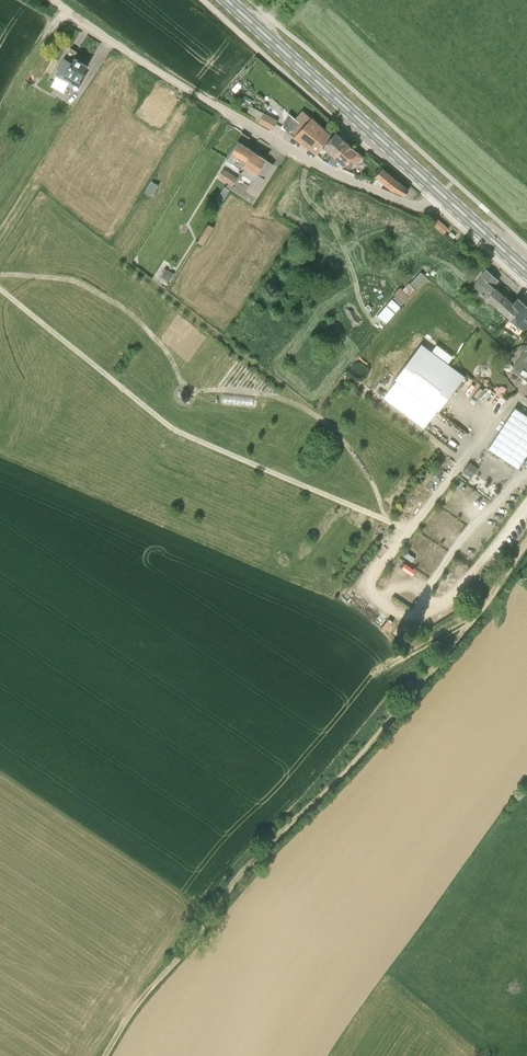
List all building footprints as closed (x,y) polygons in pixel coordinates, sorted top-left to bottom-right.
[(73,77),(79,80),(82,75),(88,66),(78,59),(80,54),(69,47),(57,66),(59,67),(67,72),(61,83),(67,87),(73,77)] [(53,60),(43,54),(31,73),(41,79),(53,60)] [(303,126),(295,137),(294,137),(317,154),(324,146),(336,133),(328,125),(324,129),(312,118),(303,111),(296,119),(303,126)] [(278,120),(264,113),(259,122),(273,130),(278,120)] [(336,132),(336,133),(324,146),(329,151),(322,159),(329,162),(330,161),(347,142),(346,142),(347,142),(336,132)] [(232,151),(227,159),(242,168),(243,166),(244,166),(254,151),(238,141),(232,151)] [(347,142),(330,161),(336,163),(338,160),(344,166),(346,164),(350,168),(354,164),(356,165),(363,157),(357,151),(357,152),(357,151),(347,142)] [(254,151),(244,166),(245,167),(241,173),(260,185),(268,173),(274,164),(254,151)] [(382,168),(376,176),(391,188),(404,195),(408,190),(401,183),(401,184),(397,181),(383,169),(382,168)] [(232,186),(237,178),(227,172),(223,179),(229,183),(232,186)] [(225,186),(224,187),(223,188),(223,189),(222,190),(222,191),(221,191),(221,192),(226,196),(226,195),(227,194),(227,193),(228,193),(228,192),(228,191),(229,191),(229,190),(230,190),(225,186)] [(443,234),(449,228),(437,218),(432,224),(443,234)] [(203,244),(214,227),(209,225),(198,242),(203,244)] [(303,247),(310,236),(300,230),(294,241),(303,247)] [(487,269),(486,268),(472,284),(487,298),(494,288),(493,287),(498,280),(491,273),(492,272),(488,268),(487,269)] [(174,274),(165,269),(161,275),(170,280),(174,274)] [(410,283),(416,290),(428,277),(422,272),(410,283)] [(417,291),(416,290),(410,283),(409,283),(403,289),(411,297),(417,291)] [(391,301),(398,309),(411,297),(403,289),(401,286),(395,293),(397,294),(391,301)] [(487,298),(509,317),(518,309),(512,304),(495,288),(487,298)] [(512,304),(518,309),(510,318),(517,324),(523,317),(526,313),(526,306),(518,298),(512,304)] [(378,315),(386,324),(396,312),(388,303),(378,315)] [(464,376),(422,344),(395,379),(396,380),(384,397),(424,428),(437,410),(438,411),(464,376)] [(514,371),(526,379),(526,347),(514,371)] [(488,449),(518,469),(526,455),(526,415),(516,407),(488,449)] [(471,477),(478,468),(470,462),(463,471),(471,477)]
